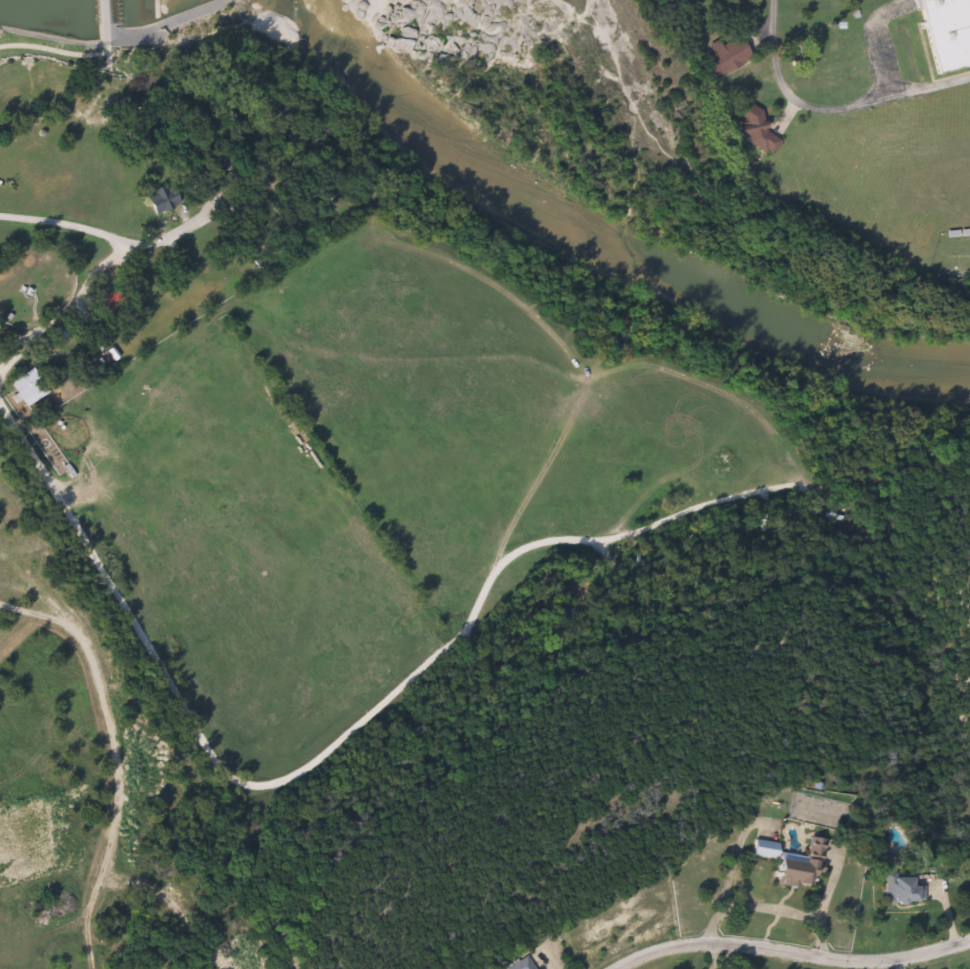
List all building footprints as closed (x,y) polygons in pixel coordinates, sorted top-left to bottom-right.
[(929,75),(913,0),(968,0),(969,8),(969,67),(929,75)] [(707,83),(693,59),(734,34),(748,57),(707,83)] [(768,156),(727,127),(733,119),(729,117),(741,100),(766,118),(759,128),(778,142),(768,156)] [(142,192),(172,182),(179,203),(149,214),(142,192)] [(7,385),(29,368),(46,392),(24,409),(7,385)] [(920,887),(920,903),(884,903),(884,875),(910,875),(910,887),(920,887)] [(529,955),(536,968),(502,968),(529,955)]
